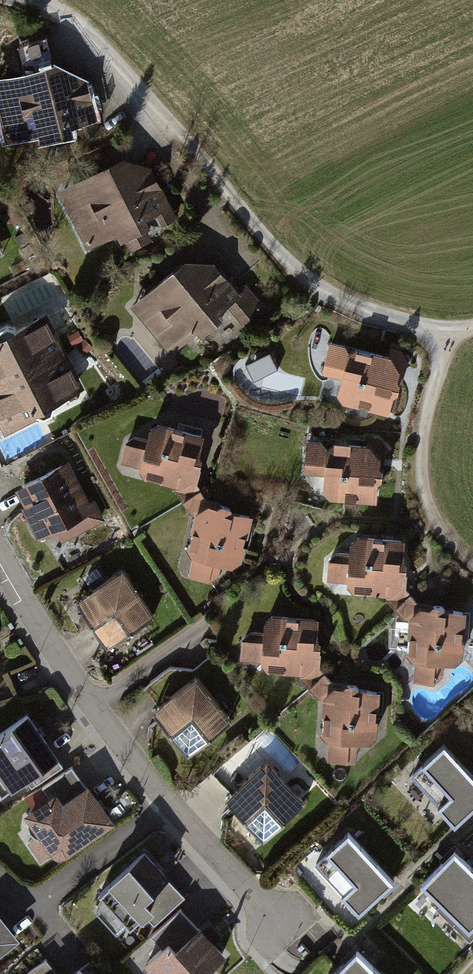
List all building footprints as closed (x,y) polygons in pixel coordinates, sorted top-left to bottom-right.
[(0,77),(0,89),(12,142),(39,135),(41,142),(100,133),(90,79),(56,60),(0,77)] [(106,158),(51,191),(75,240),(109,224),(125,248),(172,213),(151,172),(106,158)] [(187,245),(122,301),(177,357),(251,284),(228,260),(187,245)] [(228,310),(243,326),(267,305),(252,288),(228,310)] [(65,348),(46,310),(17,325),(16,324),(7,321),(0,324),(0,380),(65,348)] [(404,347),(334,330),(327,361),(343,365),(338,388),(391,401),(404,347)] [(4,434),(43,415),(45,416),(52,412),(55,402),(54,400),(84,385),(65,348),(0,380),(0,426),(4,434)] [(273,354),(250,362),(255,376),(278,368),(273,354)] [(150,430),(130,426),(118,461),(175,478),(194,510),(181,568),(219,576),(225,556),(236,562),(254,500),(206,489),(199,474),(207,426),(157,410),(150,430)] [(385,437),(309,430),(306,462),(328,464),(325,493),(379,498),(385,437)] [(69,459),(15,486),(25,505),(21,506),(37,539),(56,529),(62,541),(105,519),(95,499),(90,501),(69,459)] [(325,554),(326,582),(388,585),(410,613),(410,671),(443,672),(444,650),(463,649),(466,595),(418,590),(406,575),(407,530),(358,527),(325,554)] [(123,566),(76,598),(107,645),(155,614),(123,566)] [(242,627),(239,654),(297,661),(327,694),(324,747),(361,751),(364,728),(382,728),(383,673),(331,668),(323,652),(325,609),(273,604),(242,627)] [(197,674),(152,710),(188,754),(233,719),(197,674)] [(0,731),(0,784),(10,798),(64,760),(30,710),(0,731)] [(408,770),(453,818),(472,799),(472,763),(447,734),(408,770)] [(267,760),(226,797),(264,839),(306,802),(267,760)] [(79,772),(24,813),(56,856),(111,815),(79,772)] [(353,826),(314,860),(357,908),(396,874),(353,826)] [(148,844),(94,888),(128,930),(183,886),(148,844)] [(429,882),(472,920),(472,855),(461,845),(429,882)] [(17,927),(0,904),(0,939),(17,927)] [(146,947),(169,973),(192,973),(227,944),(195,906),(146,947)] [(327,973),(389,973),(361,944),(327,973)] [(67,973),(90,973),(81,963),(67,973)]
